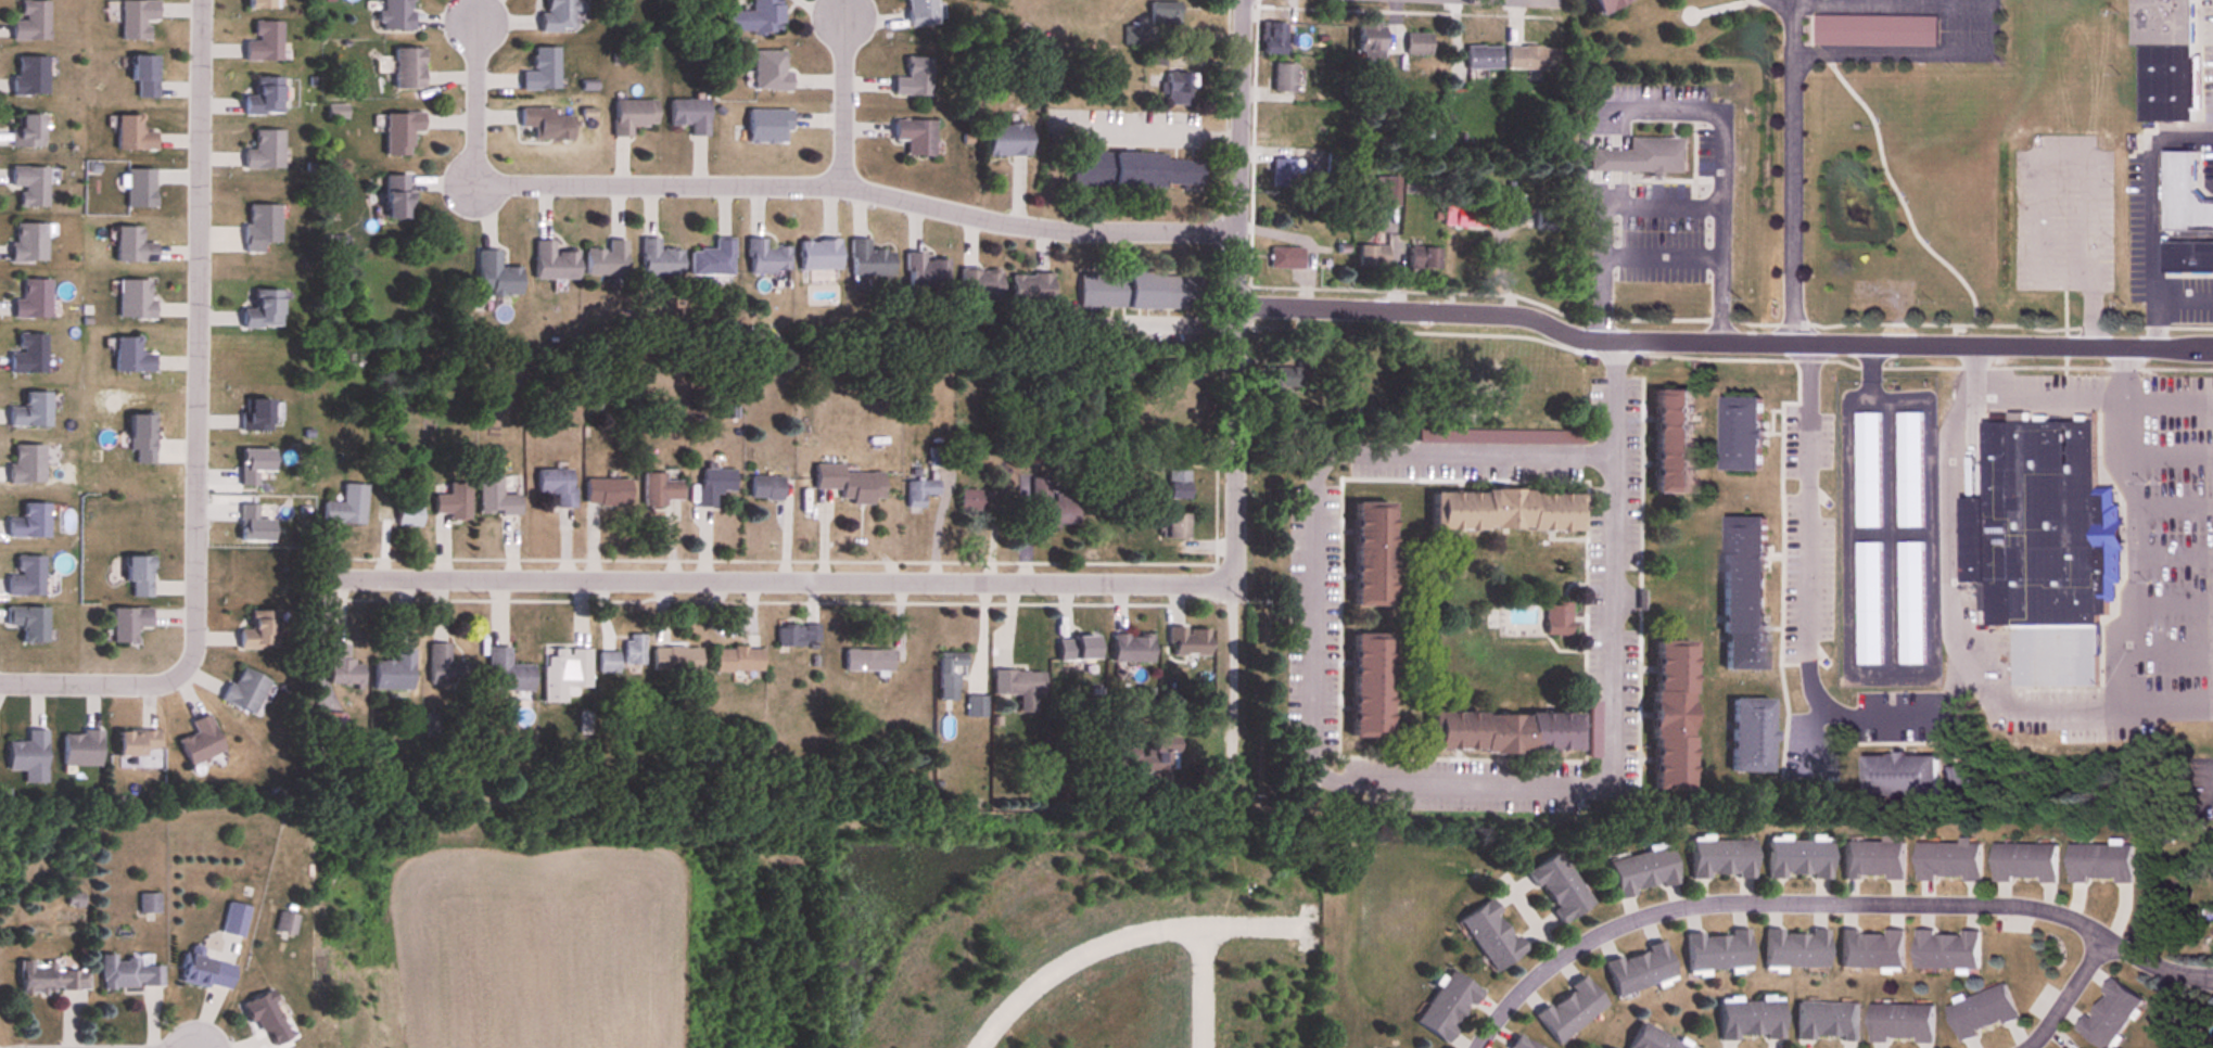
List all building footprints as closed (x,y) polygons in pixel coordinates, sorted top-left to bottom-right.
[(19,20),(10,20),(10,40),(48,40),(48,0),(19,0),(19,20)] [(119,40),(146,40),(146,20),(156,20),(156,0),(119,0),(119,40)] [(268,0),(243,0),(243,8),(268,8),(268,0)] [(379,29),(410,29),(410,0),(379,0),(379,29)] [(543,13),(537,13),(537,31),(572,30),(572,10),(580,10),(580,0),(543,0),(543,13)] [(725,32),(780,32),(780,0),(751,0),(751,10),(725,10),(725,32)] [(937,24),(935,0),(904,0),(907,27),(937,24)] [(1590,15),(1619,0),(1582,0),(1590,15)] [(2192,0),(2129,0),(2129,46),(2139,46),(2192,44),(2192,0)] [(1936,16),(1814,15),(1813,46),(1936,46),(1936,16)] [(280,60),(280,20),(253,20),(253,40),(243,40),(243,60),(280,60)] [(1383,61),(1383,21),(1357,21),(1357,61),(1383,61)] [(1259,22),(1259,54),(1283,54),(1283,22),(1259,22)] [(1141,42),(1141,27),(1123,27),(1123,42),(1141,42)] [(1429,55),(1429,34),(1404,34),(1404,55),(1429,55)] [(2136,119),(2193,119),(2192,44),(2139,46),(2136,119)] [(531,71),(519,71),(519,89),(556,89),(556,47),(531,47),(531,71)] [(1499,70),(1499,47),(1465,47),(1465,70),(1499,70)] [(1557,49),(1506,47),(1505,70),(1530,71),(1530,80),(1533,80),(1533,75),(1540,75),(1540,71),(1556,72),(1557,49)] [(421,48),(392,48),(392,89),(421,89),(421,48)] [(752,91),(786,91),(786,50),(752,50),(752,91)] [(128,55),(128,81),(136,81),(136,98),(155,98),(155,55),(128,55)] [(47,56),(12,56),(12,94),(47,94),(47,56)] [(930,96),(930,57),(905,57),(905,77),(891,77),(891,96),(930,96)] [(1294,92),(1294,63),(1271,63),(1271,92),(1294,92)] [(1189,72),(1162,72),(1162,104),(1189,104),(1189,72)] [(241,114),(280,114),(280,76),(253,76),(253,94),(241,94),(241,114)] [(631,137),(631,125),(654,125),(654,99),(611,99),(611,137),(631,137)] [(706,99),(668,99),(668,124),(689,124),(689,136),(706,136),(706,99)] [(570,139),(569,114),(560,115),(560,107),(517,108),(518,128),(532,127),(533,140),(570,139)] [(787,109),(746,109),(746,143),(787,143),(787,109)] [(383,156),(408,156),(408,131),(420,131),(420,113),(383,113),(383,156)] [(39,114),(12,114),(12,146),(39,146),(39,114)] [(139,115),(114,115),(114,150),(155,150),(155,132),(139,132),(139,115)] [(932,121),(891,121),(891,140),(904,140),(904,156),(932,156),(932,121)] [(1027,124),(984,124),(984,156),(1027,156),(1027,124)] [(282,130),(253,130),(253,149),(241,149),(241,169),(282,169),(282,130)] [(1684,139),(1628,138),(1628,150),(1589,150),(1589,173),(1684,173),(1684,139)] [(2162,151),(2163,234),(2212,234),(2212,200),(2195,200),(2195,151),(2162,151)] [(1165,160),(1165,153),(1071,152),(1070,185),(1201,187),(1201,160),(1165,160)] [(1271,159),(1271,189),(1295,189),(1295,159),(1271,159)] [(14,187),(24,187),(24,207),(50,207),(50,167),(14,167),(14,187)] [(405,176),(380,176),(380,219),(405,219),(405,176)] [(1445,228),(1486,228),(1486,208),(1445,207),(1445,228)] [(50,263),(50,223),(15,223),(15,263),(50,263)] [(113,263),(153,263),(153,243),(139,243),(139,227),(113,227),(113,263)] [(681,250),(658,250),(658,238),(640,238),(640,276),(681,276),(681,250)] [(731,239),(713,239),(713,249),(689,249),(689,275),(731,275),(731,239)] [(747,239),(747,274),(789,274),(788,247),(765,247),(765,239),(747,239)] [(532,279),(576,279),(576,251),(552,251),(552,240),(532,240),(532,279)] [(583,275),(625,275),(625,240),(606,240),(606,249),(583,249),(583,275)] [(868,251),(868,240),(849,240),(849,277),(891,277),(891,251),(868,251)] [(838,241),(797,241),(797,270),(838,270),(838,241)] [(2163,271),(2212,271),(2212,242),(2163,241),(2163,271)] [(1387,246),(1357,246),(1357,268),(1387,268),(1387,246)] [(1303,269),(1303,248),(1270,248),(1270,269),(1303,269)] [(1438,270),(1438,248),(1409,248),(1409,270),(1438,270)] [(518,267),(498,267),(498,250),(475,250),(475,295),(517,295),(518,267)] [(948,259),(924,260),(924,253),(905,253),(905,287),(948,286),(948,259)] [(959,299),(1000,299),(1000,270),(959,270),(959,299)] [(1199,310),(1200,276),(1080,272),(1079,307),(1199,310)] [(1051,274),(1010,274),(1010,304),(1051,304),(1051,274)] [(53,279),(27,279),(27,299),(16,299),(16,319),(53,319),(53,279)] [(117,319),(150,319),(150,281),(117,281),(117,319)] [(280,328),(280,290),(250,290),(250,308),(239,308),(239,328),(280,328)] [(49,373),(49,334),(19,334),(19,353),(12,353),(12,373),(49,373)] [(112,372),(151,372),(151,352),(137,352),(137,338),(112,338),(112,372)] [(1295,368),(1264,368),(1264,390),(1295,390),(1295,368)] [(1689,494),(1689,391),(1652,390),(1652,494),(1689,494)] [(53,393),(27,393),(27,408),(10,408),(10,427),(53,427),(53,393)] [(1720,471),(1759,471),(1759,398),(1720,398),(1720,471)] [(241,433),(270,433),(270,399),(241,399),(241,433)] [(1187,404),(1147,404),(1147,426),(1187,426),(1187,404)] [(1879,528),(1879,413),(1855,413),(1855,528),(1879,528)] [(1921,528),(1921,413),(1897,413),(1897,528),(1921,528)] [(1982,422),(1982,498),(1961,498),(1961,581),(1985,581),(1984,625),(2011,625),(2011,687),(2096,687),(2096,621),(2116,621),(2116,488),(2094,488),(2094,418),(2074,418),(2074,423),(1982,422)] [(47,445),(12,445),(12,483),(47,483),(47,445)] [(947,467),(947,447),(929,447),(929,467),(947,467)] [(838,490),(838,500),(848,500),(848,504),(880,504),(880,472),(841,473),(841,464),(812,465),(813,490),(838,490)] [(572,469),(536,469),(536,494),(556,494),(556,507),(572,507),(572,469)] [(732,493),(732,469),(696,470),(697,507),(713,507),(712,493),(732,493)] [(1189,470),(1167,470),(1167,499),(1189,499),(1189,470)] [(663,474),(641,474),(641,509),(663,509),(663,500),(680,500),(680,480),(663,480),(663,474)] [(500,495),(500,476),(478,476),(478,515),(519,515),(519,495),(500,495)] [(781,477),(748,477),(748,500),(781,500),(781,477)] [(1031,527),(1076,527),(1077,495),(1050,495),(1050,478),(1031,478),(1031,527)] [(583,505),(628,505),(628,480),(583,480),(583,505)] [(905,507),(923,507),(923,495),(937,495),(937,480),(905,480),(905,507)] [(468,483),(447,483),(447,494),(433,494),(433,514),(448,514),(448,520),(468,520),(468,483)] [(322,522),(363,525),(366,485),(342,484),(341,503),(323,502),(322,522)] [(957,490),(957,512),(984,512),(984,490),(957,490)] [(395,492),(379,492),(379,524),(421,524),(422,504),(395,504),(395,492)] [(1579,531),(1579,493),(1430,492),(1429,530),(1579,531)] [(1349,606),(1387,606),(1387,502),(1350,502),(1349,606)] [(11,538),(53,538),(53,503),(26,503),(26,519),(11,519),(11,538)] [(1187,514),(1166,514),(1166,539),(1187,539),(1187,514)] [(1764,517),(1723,517),(1721,670),(1763,670),(1764,517)] [(1856,665),(1881,665),(1881,542),(1856,542),(1856,665)] [(1898,665),(1922,665),(1922,542),(1898,542),(1898,665)] [(10,576),(10,596),(47,596),(47,556),(19,556),(19,576),(10,576)] [(150,556),(122,556),(122,582),(131,582),(131,597),(150,597),(150,556)] [(1570,635),(1570,603),(1546,603),(1546,635),(1570,635)] [(25,642),(50,642),(50,607),(9,607),(9,627),(25,627),(25,642)] [(149,608),(109,608),(109,643),(132,643),(132,627),(149,627),(149,608)] [(278,649),(278,611),(249,611),(249,630),(237,630),(237,649),(278,649)] [(818,626),(776,626),(776,647),(818,647),(818,626)] [(1207,655),(1207,628),(1168,628),(1168,655),(1207,655)] [(1384,738),(1386,634),(1348,634),(1347,738),(1384,738)] [(644,635),(624,635),(624,665),(644,665),(644,635)] [(1150,635),(1111,635),(1111,663),(1150,663),(1150,635)] [(1066,636),(1066,660),(1094,660),(1094,636),(1066,636)] [(1689,642),(1651,641),(1649,790),(1687,790),(1689,642)] [(427,685),(471,685),(471,662),(449,662),(449,643),(427,643),(427,685)] [(362,663),(347,663),(347,644),(327,645),(327,686),(363,686),(362,663)] [(508,647),(487,647),(487,691),(531,691),(530,665),(508,665),(508,647)] [(372,661),(371,690),(411,690),(411,648),(393,648),(393,661),(372,661)] [(543,648),(541,703),(564,704),(564,687),(588,688),(588,649),(543,648)] [(699,673),(699,648),(651,648),(651,673),(699,673)] [(760,672),(760,649),(712,649),(712,672),(760,672)] [(890,671),(890,650),(842,650),(842,671),(890,671)] [(616,673),(616,653),(598,653),(598,673),(616,673)] [(939,700),(957,700),(957,666),(964,666),(964,653),(939,653),(939,700)] [(221,703),(253,717),(269,681),(236,667),(221,703)] [(1018,712),(1040,712),(1040,671),(992,671),(992,694),(1018,695),(1018,712)] [(967,696),(967,716),(984,716),(984,696),(967,696)] [(1729,772),(1769,772),(1769,699),(1729,699),(1729,772)] [(1427,751),(1575,754),(1576,716),(1427,713),(1427,751)] [(186,767),(222,754),(207,714),(189,721),(194,734),(177,740),(186,767)] [(342,716),(318,716),(318,740),(342,740),(342,716)] [(49,731),(30,731),(30,743),(10,743),(10,771),(49,771),(49,731)] [(157,731),(113,731),(113,756),(157,756),(157,731)] [(65,767),(100,767),(100,732),(65,732),(65,767)] [(1169,738),(1149,738),(1149,771),(1169,771),(1169,738)] [(1132,746),(1115,746),(1115,763),(1132,763),(1132,746)] [(1937,797),(1937,756),(1863,756),(1863,797),(1937,797)] [(1689,879),(1751,879),(1751,841),(1689,841),(1689,879)] [(1828,879),(1828,841),(1765,841),(1765,879),(1828,879)] [(1841,880),(1904,881),(1905,843),(1841,842),(1841,880)] [(1917,843),(1917,881),(1980,881),(1980,843),(1917,843)] [(2132,883),(2132,846),(2070,844),(2069,881),(2132,883)] [(2056,883),(2057,846),(1994,845),(1993,881),(2056,883)] [(1674,884),(1667,848),(1607,861),(1614,897),(1674,884)] [(1590,904),(1557,852),(1524,872),(1557,924),(1590,904)] [(158,893),(138,893),(138,912),(158,912),(158,893)] [(1522,953),(1489,899),(1458,918),(1491,972),(1522,953)] [(240,937),(246,908),(226,903),(219,932),(240,937)] [(294,936),(298,916),(278,912),(274,932),(294,936)] [(1763,968),(1826,968),(1826,930),(1763,930),(1763,968)] [(1749,968),(1747,931),(1684,934),(1686,971),(1749,968)] [(1839,968),(1902,968),(1902,931),(1839,931),(1839,968)] [(1979,931),(1915,931),(1915,969),(1978,969),(1979,931)] [(1674,978),(1662,942),(1602,961),(1614,997),(1674,978)] [(233,965),(183,953),(176,980),(226,992),(233,965)] [(164,987),(163,965),(153,965),(153,954),(103,955),(104,988),(164,987)] [(22,965),(22,992),(91,992),(91,965),(22,965)] [(1478,990),(1447,970),(1413,1023),(1444,1043),(1478,990)] [(1532,1015),(1556,1045),(1605,1006),(1582,976),(1532,1015)] [(2142,999),(2110,978),(2075,1030),(2102,1047),(2110,1047),(2142,999)] [(2018,1018),(2004,984),(1946,1008),(1960,1042),(2018,1018)] [(238,1004),(247,1024),(255,1020),(267,1047),(289,1038),(268,991),(238,1004)] [(1780,1000),(1717,1001),(1717,1041),(1780,1040),(1780,1000)] [(1857,1004),(1794,1003),(1794,1041),(1856,1042),(1857,1004)] [(1870,1043),(1933,1043),(1933,1006),(1870,1006),(1870,1043)] [(1637,1023),(1625,1047),(1688,1047),(1637,1023)] [(1513,1035),(1505,1047),(1537,1047),(1513,1035)]
